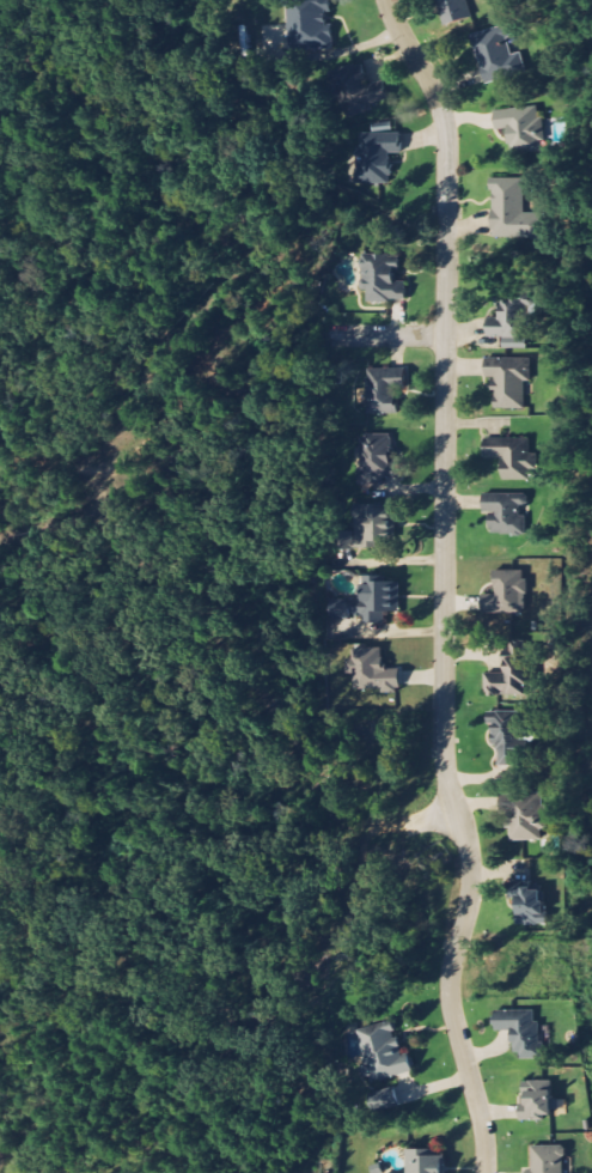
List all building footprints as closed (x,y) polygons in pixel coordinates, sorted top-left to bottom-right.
[(331,49),(331,0),(287,0),(288,49),(331,49)] [(471,18),(466,0),(437,0),(444,25),(471,18)] [(471,34),(486,84),(521,74),(508,24),(471,34)] [(391,103),(385,80),(367,85),(361,62),(331,71),(343,116),(391,103)] [(494,110),(495,130),(508,129),(511,153),(542,152),(538,107),(494,110)] [(391,183),(390,153),(402,153),(402,133),(355,133),(356,184),(391,183)] [(489,238),(541,238),(541,212),(520,212),(520,177),(489,177),(489,238)] [(408,281),(399,281),(399,255),(364,255),(364,302),(408,302),(408,281)] [(487,336),(502,336),(502,347),(529,348),(531,292),(498,291),(498,316),(488,316),(487,336)] [(493,408),(527,408),(527,358),(484,358),(484,378),(493,378),(493,408)] [(407,389),(407,369),(366,369),(366,414),(397,414),(397,389),(407,389)] [(396,434),(359,434),(359,482),(396,482),(396,434)] [(501,479),(533,479),(532,454),(529,454),(529,438),(483,438),(484,457),(501,456),(501,479)] [(525,534),(525,493),(484,493),(484,512),(489,512),(489,534),(525,534)] [(346,546),(396,546),(396,506),(346,506),(346,546)] [(527,612),(526,570),(495,571),(496,594),(484,594),(484,613),(527,612)] [(397,613),(397,576),(364,576),(364,600),(330,600),(330,621),(385,621),(385,613),(397,613)] [(486,673),(486,695),(535,695),(535,642),(507,642),(507,673),(486,673)] [(354,691),(402,690),(402,668),(386,669),(385,648),(353,648),(353,659),(346,659),(346,675),(354,674),(354,691)] [(494,765),(524,766),(524,711),(495,711),(494,765)] [(505,840),(543,840),(543,794),(505,794),(505,840)] [(544,883),(511,883),(511,897),(518,897),(518,924),(544,924),(544,883)] [(495,1029),(514,1029),(514,1058),(539,1058),(538,1009),(495,1010),(495,1029)] [(368,1082),(415,1070),(410,1052),(403,1053),(395,1020),(355,1031),(368,1082)] [(555,1081),(521,1081),(521,1118),(555,1118),(555,1081)] [(399,1106),(395,1087),(368,1093),(373,1112),(399,1106)] [(564,1145),(532,1145),(532,1171),(524,1171),(524,1172),(564,1172),(564,1145)] [(444,1148),(407,1149),(408,1172),(444,1172),(444,1148)]
